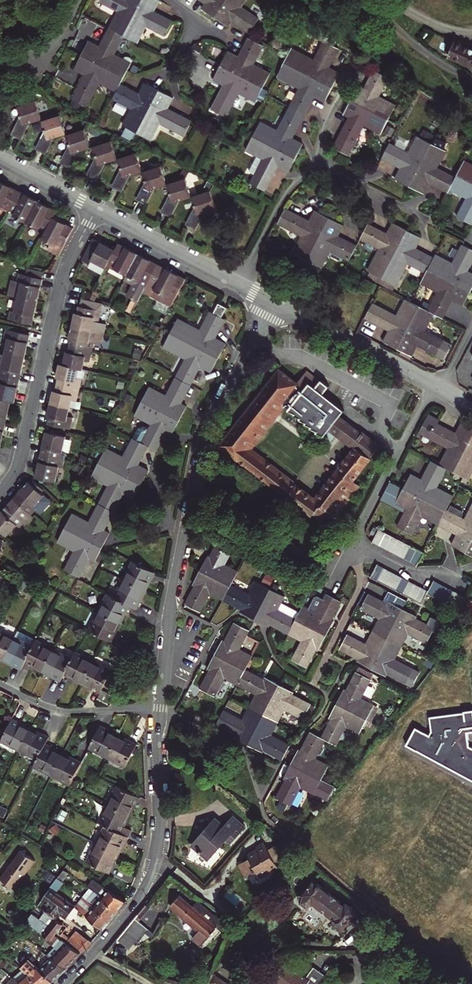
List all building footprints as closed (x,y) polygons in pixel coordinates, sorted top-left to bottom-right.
[(98,0),(117,10),(112,20),(115,22),(112,28),(122,34),(140,0),(98,0)] [(141,36),(146,25),(164,35),(171,20),(156,11),(154,15),(150,12),(152,9),(156,0),(140,0),(122,34),(124,35),(134,40),(138,34),(141,36)] [(225,0),(208,0),(206,3),(203,8),(214,16),(225,0)] [(244,0),(225,0),(214,16),(226,24),(229,18),(231,16),(235,18),(233,21),(249,31),(258,17),(241,5),(244,0)] [(284,61),(332,86),(339,74),(328,68),(325,66),(327,62),(331,63),(339,48),(334,45),(341,34),(321,22),(313,34),(323,40),(314,59),(298,51),(297,53),(290,50),(284,61)] [(113,53),(124,35),(122,34),(112,28),(108,27),(100,43),(103,44),(101,48),(98,47),(87,41),(80,54),(123,76),(129,65),(122,61),(124,59),(113,53)] [(262,45),(248,37),(239,53),(242,55),(240,59),(237,57),(226,52),(219,64),(262,86),(268,75),(262,72),(264,69),(253,63),(262,45)] [(457,39),(451,57),(471,66),(471,45),(457,39)] [(74,67),(85,72),(88,74),(85,78),(82,77),(71,98),(86,106),(99,82),(109,87),(111,84),(117,87),(119,83),(123,76),(80,54),(74,67)] [(326,99),(332,86),(284,61),(278,72),(285,76),(283,79),(299,87),(289,105),(304,113),(312,97),(309,95),(311,91),(315,93),(326,99)] [(225,89),(221,87),(211,108),(226,116),(238,91),(249,97),(250,94),(256,98),(262,86),(219,64),(213,77),(223,83),(227,84),(225,89)] [(357,85),(350,98),(388,118),(394,107),(387,103),(389,100),(378,95),(388,76),(373,68),(365,84),(368,86),(366,90),(363,88),(357,85)] [(134,94),(135,91),(119,83),(117,87),(115,91),(112,98),(130,107),(125,118),(128,119),(125,125),(136,131),(158,89),(145,83),(140,94),(138,96),(134,94)] [(171,95),(158,89),(136,131),(147,137),(150,131),(153,132),(159,123),(183,135),(191,119),(170,109),(168,111),(164,109),(165,106),(171,95)] [(388,118),(350,98),(344,111),(350,114),(353,116),(351,120),(348,118),(333,146),(348,154),(364,123),(374,129),(376,126),(382,129),(388,118)] [(27,123),(39,119),(34,101),(14,107),(17,117),(19,120),(18,121),(10,134),(19,139),(27,123)] [(290,133),(293,134),(304,113),(289,105),(277,129),(266,124),(265,126),(258,123),(252,134),(295,156),(302,144),(291,138),(288,137),(290,133)] [(64,133),(57,115),(40,121),(43,129),(44,133),(43,133),(35,148),(43,153),(52,137),(64,133)] [(9,133),(10,134),(18,121),(19,120),(17,117),(9,133)] [(252,134),(258,123),(265,126),(266,124),(260,120),(254,117),(247,131),(252,134)] [(33,147),(35,148),(43,133),(44,133),(43,129),(33,147)] [(82,129),(65,135),(67,143),(68,147),(67,147),(59,163),(67,167),(76,151),(88,147),(82,129)] [(289,169),(295,156),(252,134),(246,145),(253,149),(251,152),(255,154),(248,167),(255,171),(249,181),(264,189),(275,168),(272,166),(275,162),(278,163),(289,169)] [(395,177),(408,184),(430,142),(419,136),(416,142),(413,140),(408,151),(389,141),(381,156),(397,164),(399,161),(403,163),(401,167),(395,177)] [(104,162),(115,159),(109,141),(90,146),(93,156),(95,160),(94,160),(86,175),(94,179),(104,162)] [(433,179),(431,182),(447,190),(448,187),(450,184),(455,175),(437,166),(442,155),(439,154),(442,148),(430,142),(408,184),(421,190),(426,180),(428,177),(433,179)] [(57,162),(59,163),(67,147),(68,147),(67,143),(57,162)] [(129,175),(140,172),(134,153),(116,158),(119,168),(120,171),(119,172),(111,187),(119,191),(129,175)] [(84,174),(86,175),(94,160),(95,160),(93,156),(84,174)] [(471,181),(471,163),(470,162),(468,165),(462,162),(456,173),(471,181)] [(144,205),(153,187),(164,184),(158,166),(140,172),(143,182),(144,186),(143,186),(135,200),(144,205)] [(109,186),(111,187),(119,172),(120,171),(119,168),(109,186)] [(456,173),(455,175),(450,184),(457,188),(455,191),(465,196),(456,214),(471,222),(471,220),(471,181),(456,173)] [(177,201),(189,197),(183,178),(165,184),(168,193),(169,197),(168,197),(160,212),(168,217),(177,201)] [(17,188),(0,179),(0,207),(1,204),(7,207),(17,188)] [(134,199),(135,200),(143,186),(144,186),(143,182),(134,199)] [(36,198),(17,188),(7,207),(13,210),(11,214),(24,221),(36,198)] [(214,209),(207,191),(189,197),(191,205),(193,209),(191,209),(183,224),(194,230),(204,212),(214,209)] [(158,211),(160,212),(168,197),(169,197),(168,193),(158,211)] [(36,198),(24,221),(38,228),(40,224),(45,227),(51,217),(55,208),(36,198)] [(181,223),(183,224),(191,209),(193,209),(191,205),(181,223)] [(304,264),(329,216),(316,210),(311,221),(309,224),(305,222),(306,218),(285,207),(277,222),(301,235),(296,245),(299,247),(296,253),(300,255),(297,260),(304,264)] [(341,223),(329,216),(304,264),(311,268),(314,262),(318,265),(321,259),(324,260),(328,253),(342,261),(344,257),(349,259),(356,244),(341,236),(339,239),(334,236),(336,233),(341,223)] [(46,243),(59,250),(71,227),(51,217),(45,227),(41,236),(47,239),(46,243)] [(382,277),(407,229),(394,222),(388,233),(387,236),(381,233),(383,230),(367,223),(360,238),(379,248),(371,263),(374,265),(371,271),(382,277)] [(419,235),(407,229),(382,277),(393,282),(396,276),(399,278),(407,262),(425,271),(427,267),(433,256),(418,248),(416,251),(411,249),(413,246),(419,235)] [(107,261),(113,249),(92,238),(81,259),(89,264),(91,261),(104,267),(107,261)] [(112,268),(125,275),(137,252),(117,241),(113,249),(107,261),(113,264),(112,268)] [(427,267),(470,289),(471,286),(471,274),(466,270),(463,269),(465,264),(468,266),(471,259),(471,248),(461,242),(452,261),(441,256),(440,259),(433,256),(427,267)] [(157,262),(137,252),(125,275),(123,278),(133,283),(126,295),(137,300),(142,290),(157,262)] [(87,268),(100,275),(104,267),(91,261),(89,264),(87,268)] [(171,306),(186,277),(157,262),(142,290),(171,306)] [(2,292),(11,294),(31,298),(37,276),(35,275),(37,268),(20,265),(19,272),(14,270),(11,279),(6,278),(2,292)] [(470,289),(427,267),(425,271),(422,278),(428,281),(426,285),(437,290),(427,309),(431,310),(434,312),(442,316),(451,300),(448,299),(450,294),(453,296),(464,302),(470,289)] [(31,298),(11,294),(8,309),(5,308),(3,316),(26,321),(31,298)] [(72,310),(69,324),(101,331),(103,323),(96,321),(101,302),(79,297),(75,311),(72,310)] [(398,348),(420,305),(410,300),(408,299),(405,305),(402,304),(397,314),(372,301),(364,316),(386,328),(388,325),(392,327),(390,330),(385,341),(398,348)] [(226,306),(218,302),(213,312),(221,316),(226,306)] [(427,309),(420,305),(398,348),(410,354),(416,343),(417,340),(421,342),(420,345),(442,357),(450,342),(425,329),(431,319),(427,317),(431,310),(427,309)] [(212,332),(217,334),(225,319),(225,318),(221,316),(213,312),(209,310),(200,329),(184,321),(182,324),(175,321),(170,331),(218,357),(225,343),(215,338),(210,336),(212,332)] [(68,344),(90,349),(92,338),(99,340),(101,331),(69,324),(66,337),(69,338),(68,344)] [(0,342),(0,350),(18,354),(23,332),(0,327),(0,336),(1,336),(0,342)] [(170,346),(169,349),(185,357),(175,375),(191,383),(199,368),(195,365),(197,361),(201,363),(212,369),(218,357),(170,331),(164,343),(170,346)] [(87,360),(90,349),(68,344),(66,351),(63,350),(60,363),(75,367),(80,368),(82,359),(87,360)] [(13,376),(18,354),(0,350),(0,373),(13,376)] [(54,382),(76,388),(79,376),(73,375),(75,367),(60,363),(55,362),(53,375),(55,376),(54,382)] [(316,430),(316,431),(324,434),(330,426),(339,432),(347,422),(339,416),(344,409),(323,393),(329,385),(321,379),(320,381),(306,370),(297,383),(279,369),(220,445),(240,462),(251,448),(248,445),(283,402),(289,407),(287,409),(294,412),(293,414),(300,416),(299,418),(306,421),(305,423),(311,425),(310,427),(316,430)] [(8,399),(13,376),(0,373),(0,397),(4,398),(8,399)] [(179,397),(182,399),(191,383),(175,375),(165,394),(155,388),(153,391),(147,388),(141,400),(179,419),(186,406),(180,403),(177,402),(179,397)] [(49,388),(46,401),(66,406),(68,398),(73,399),(76,388),(54,382),(52,389),(49,388)] [(147,444),(156,449),(164,433),(161,431),(163,426),(167,428),(172,431),(179,419),(141,400),(135,411),(142,414),(140,417),(146,420),(141,422),(133,436),(147,444)] [(66,406),(46,401),(43,414),(46,415),(44,422),(67,427),(69,416),(64,414),(66,406)] [(429,438),(447,447),(442,457),(445,459),(442,465),(446,467),(453,471),(471,434),(471,427),(463,422),(457,433),(455,436),(450,434),(452,430),(437,423),(438,419),(428,414),(420,430),(430,435),(429,438)] [(345,437),(353,427),(347,422),(339,432),(345,437)] [(326,513),(334,520),(343,508),(341,506),(359,484),(352,479),(378,446),(353,427),(345,437),(356,447),(316,499),(304,489),(293,503),(311,516),(314,513),(321,519),(326,513)] [(37,453),(60,458),(62,450),(68,451),(71,439),(61,437),(62,434),(42,430),(37,453)] [(453,471),(463,476),(464,477),(467,471),(470,472),(471,469),(471,434),(453,471)] [(135,458),(139,460),(147,444),(133,436),(123,455),(113,450),(112,452),(105,449),(99,461),(141,483),(148,470),(137,464),(133,462),(135,458)] [(251,448),(240,462),(287,498),(297,484),(251,448)] [(32,476),(51,480),(55,466),(58,466),(60,458),(37,453),(32,476)] [(410,474),(403,487),(446,509),(446,508),(451,497),(445,494),(447,491),(437,486),(446,467),(442,465),(439,463),(431,460),(423,476),(426,477),(424,482),(420,480),(410,474)] [(100,475),(98,478),(109,484),(99,502),(114,509),(122,494),(118,492),(121,487),(124,489),(135,495),(141,483),(99,461),(93,472),(100,475)] [(27,480),(12,497),(30,513),(34,509),(38,512),(46,503),(47,505),(50,502),(50,499),(43,493),(42,494),(27,480)] [(304,489),(297,484),(287,498),(293,503),(304,489)] [(409,511),(406,510),(398,525),(413,533),(422,515),(432,520),(434,517),(440,520),(446,509),(403,487),(397,500),(408,505),(411,507),(409,511)] [(31,515),(30,513),(12,497),(0,510),(0,529),(5,534),(16,523),(18,525),(23,519),(25,522),(31,515)] [(102,524),(105,526),(114,509),(99,502),(89,521),(79,515),(77,518),(71,515),(65,526),(102,545),(109,533),(103,530),(100,528),(102,524)] [(471,539),(471,508),(470,507),(465,518),(463,517),(464,514),(463,511),(452,505),(450,510),(446,508),(446,509),(440,520),(438,523),(454,531),(456,528),(460,530),(459,534),(453,545),(466,551),(471,539)] [(102,545),(65,526),(59,537),(66,541),(64,543),(74,549),(65,568),(79,576),(88,560),(85,558),(87,554),(90,555),(96,558),(102,545)] [(379,544),(386,531),(378,528),(371,540),(379,544)] [(384,547),(391,534),(386,531),(379,544),(384,547)] [(384,547),(391,551),(398,537),(391,534),(384,547)] [(200,568),(230,584),(231,583),(236,572),(230,569),(231,566),(226,563),(235,545),(220,537),(211,554),(214,556),(213,558),(207,556),(200,568)] [(397,554),(404,541),(398,537),(391,551),(397,554)] [(411,544),(404,541),(397,554),(404,557),(411,544)] [(411,544),(404,557),(410,561),(417,548),(411,544)] [(417,564),(424,551),(417,548),(410,561),(417,564)] [(125,578),(143,588),(149,577),(152,579),(156,572),(132,560),(126,571),(128,572),(125,578)] [(370,576),(376,579),(383,566),(377,563),(370,576)] [(383,583),(390,569),(383,566),(376,579),(383,583)] [(225,595),(230,584),(200,568),(194,581),(199,584),(198,587),(195,586),(186,603),(201,611),(211,591),(217,594),(218,591),(225,595)] [(383,583),(389,586),(396,572),(390,569),(383,583)] [(395,589),(403,576),(396,572),(389,586),(395,589)] [(395,589),(402,593),(409,579),(403,576),(395,589)] [(131,605),(137,608),(140,602),(137,600),(143,588),(125,578),(121,585),(119,584),(113,595),(131,605)] [(408,596),(415,583),(409,579),(402,593),(408,596)] [(435,596),(442,583),(433,579),(428,589),(427,592),(435,596)] [(241,611),(254,618),(270,588),(258,582),(255,588),(252,586),(249,592),(231,583),(230,584),(225,595),(223,598),(240,606),(242,604),(244,606),(241,611)] [(409,596),(415,599),(422,586),(415,583),(408,596),(409,596)] [(440,599),(447,586),(442,583),(435,596),(440,599)] [(422,603),(427,592),(428,589),(422,586),(415,599),(422,603)] [(440,599),(447,602),(453,589),(447,586),(440,599)] [(300,610),(281,600),(278,599),(281,594),(270,588),(254,618),(264,623),(267,624),(270,619),(273,621),(272,623),(288,632),(290,629),(296,618),(296,617),(300,610)] [(453,605),(460,592),(453,589),(447,602),(453,605)] [(131,605),(113,595),(106,592),(100,603),(103,605),(100,611),(119,621),(125,610),(127,612),(131,605)] [(310,607),(308,610),(301,607),(300,610),(296,617),(296,618),(327,634),(333,622),(328,618),(329,615),(332,617),(341,599),(326,592),(323,597),(317,594),(314,595),(309,604),(310,607)] [(460,592),(453,605),(460,609),(467,596),(460,592)] [(387,638),(403,607),(390,601),(387,606),(384,604),(385,602),(368,593),(360,608),(379,617),(376,623),(379,625),(376,632),(387,638)] [(415,614),(403,607),(387,638),(398,643),(401,637),(405,638),(408,632),(426,642),(434,627),(417,619),(416,621),(413,619),(415,614)] [(88,628),(112,640),(115,634),(113,633),(119,621),(100,611),(96,618),(93,617),(88,628)] [(327,634),(296,618),(290,629),(297,632),(295,635),(301,639),(291,657),(306,665),(315,648),(313,646),(314,644),(320,647),(327,634)] [(244,654),(246,651),(240,648),(249,629),(235,621),(225,639),(228,641),(227,643),(221,640),(215,653),(245,669),(251,657),(244,654)] [(14,638),(7,634),(8,632),(0,628),(0,655),(4,657),(14,638)] [(372,667),(387,638),(376,632),(372,638),(369,636),(366,642),(348,632),(340,647),(357,656),(358,654),(361,655),(359,660),(372,667)] [(25,662),(34,645),(22,639),(21,642),(14,638),(4,657),(15,663),(14,665),(21,669),(25,662)] [(44,669),(54,650),(47,646),(48,644),(37,638),(34,645),(25,662),(31,665),(32,663),(44,669)] [(395,657),(398,651),(395,650),(398,643),(387,638),(372,667),(384,674),(387,668),(390,670),(389,672),(406,681),(413,666),(395,657)] [(61,680),(64,674),(73,657),(62,651),(61,653),(54,650),(44,669),(55,675),(54,677),(61,680)] [(83,681),(93,661),(86,658),(88,656),(76,650),(73,657),(64,674),(70,677),(72,675),(83,681)] [(245,669),(215,653),(208,666),(213,669),(212,672),(209,670),(200,687),(215,695),(225,676),(231,680),(233,677),(239,680),(245,669)] [(100,665),(93,661),(83,681),(94,686),(93,689),(100,693),(113,669),(101,663),(100,665)] [(360,665),(357,671),(371,678),(374,672),(360,665)] [(256,693),(253,700),(256,702),(252,708),(263,714),(279,683),(266,677),(264,682),(261,681),(262,677),(245,669),(239,680),(237,683),(256,693)] [(343,689),(337,702),(367,718),(373,706),(367,703),(368,700),(361,697),(371,678),(357,671),(348,688),(350,689),(349,692),(343,689)] [(292,690),(279,683),(263,714),(274,720),(278,713),(281,715),(285,708),(303,717),(310,703),(293,694),(292,696),(289,695),(292,690)] [(347,725),(353,728),(355,725),(362,729),(367,718),(337,702),(330,714),(336,717),(334,720),(332,719),(322,737),(325,738),(337,744),(347,725)] [(249,714),(246,713),(243,718),(224,708),(216,723),(234,732),(235,729),(238,731),(236,736),(248,743),(263,714),(252,708),(249,714)] [(430,717),(432,731),(430,735),(416,727),(406,745),(471,781),(471,711),(430,717)] [(272,733),(274,728),(271,726),(274,720),(263,714),(248,743),(261,749),(264,744),(266,746),(265,748),(283,757),(290,742),(272,733)] [(13,717),(1,740),(12,746),(14,744),(20,747),(30,728),(18,722),(19,720),(13,717)] [(101,751),(109,754),(119,735),(107,729),(108,727),(101,723),(89,747),(100,753),(101,751)] [(41,734),(30,728),(20,747),(27,751),(26,753),(37,759),(46,742),(50,735),(43,732),(41,734)] [(323,742),(325,738),(322,737),(311,731),(302,748),(305,749),(303,752),(298,749),(292,762),(322,777),(327,766),(321,763),(322,760),(316,757),(318,753),(322,752),(325,746),(323,742)] [(130,741),(119,735),(109,754),(116,758),(115,761),(125,766),(137,742),(131,739),(130,741)] [(53,773),(63,753),(51,748),(53,745),(46,742),(37,759),(34,766),(45,771),(46,769),(53,773)] [(74,759),(63,753),(53,773),(60,776),(59,779),(70,784),(82,760),(75,757),(74,759)] [(301,785),(328,799),(336,785),(322,777),(292,762),(285,775),(290,777),(289,781),(286,779),(277,797),(292,804),(301,785)] [(113,797),(110,803),(129,813),(135,802),(137,803),(140,796),(116,783),(110,795),(113,797)] [(105,823),(122,832),(125,826),(123,825),(129,813),(110,803),(107,810),(104,808),(99,820),(105,823)] [(222,832),(210,822),(192,842),(208,856),(226,836),(232,842),(246,827),(233,815),(226,823),(224,826),(226,828),(222,832)] [(224,826),(226,823),(216,815),(210,822),(222,832),(226,828),(224,826)] [(129,835),(122,832),(105,823),(99,835),(102,836),(98,842),(118,852),(123,841),(125,843),(129,835)] [(118,852),(98,842),(95,850),(93,849),(87,860),(110,872),(114,865),(111,864),(118,852)] [(250,857),(239,863),(245,874),(257,867),(262,875),(279,865),(277,861),(284,857),(277,845),(271,849),(268,844),(249,854),(250,857)] [(36,858),(22,848),(2,875),(17,885),(36,858)] [(63,880),(69,871),(64,867),(58,876),(63,880)] [(57,891),(64,881),(63,880),(58,876),(51,886),(57,891)] [(98,885),(94,890),(119,909),(126,899),(95,878),(93,880),(98,885)] [(328,892),(314,880),(304,892),(305,894),(304,895),(303,900),(308,905),(312,903),(314,900),(335,917),(333,920),(343,928),(358,909),(348,901),(345,904),(342,902),(343,901),(329,891),(328,892)] [(75,905),(57,891),(51,886),(43,898),(50,903),(45,909),(46,911),(54,916),(59,909),(68,915),(75,905)] [(119,909),(94,890),(87,898),(112,917),(119,909)] [(194,906),(180,894),(171,904),(200,929),(193,937),(202,944),(221,923),(198,903),(194,906)] [(103,928),(112,917),(87,898),(82,895),(75,905),(103,928)] [(41,918),(33,913),(27,921),(51,938),(63,923),(54,916),(46,911),(41,918)] [(146,925),(135,916),(125,928),(136,937),(146,925)] [(155,933),(146,925),(136,937),(140,941),(152,935),(155,933)] [(77,929),(70,939),(84,949),(92,940),(77,929)] [(55,958),(65,966),(80,952),(62,939),(48,953),(55,958)] [(47,952),(43,949),(38,956),(41,959),(47,952)] [(53,979),(68,967),(65,966),(55,958),(42,970),(53,979)] [(29,973),(40,983),(47,983),(53,979),(42,970),(37,966),(29,959),(22,966),(29,973)] [(322,978),(311,970),(303,980),(282,965),(275,973),(273,971),(263,983),(318,983),(322,978)] [(29,973),(20,981),(24,983),(40,983),(29,973)] [(20,981),(12,974),(5,983),(24,983),(20,981)]
